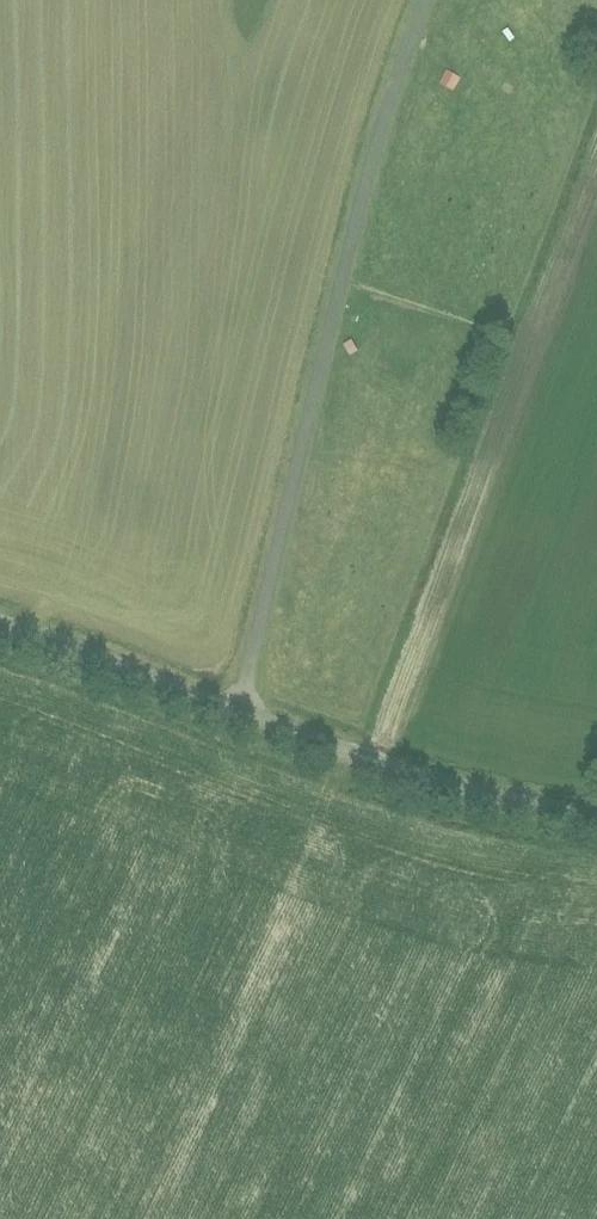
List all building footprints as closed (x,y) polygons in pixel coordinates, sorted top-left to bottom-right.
[(447,71),(440,84),(453,91),(460,78),(447,71)]
